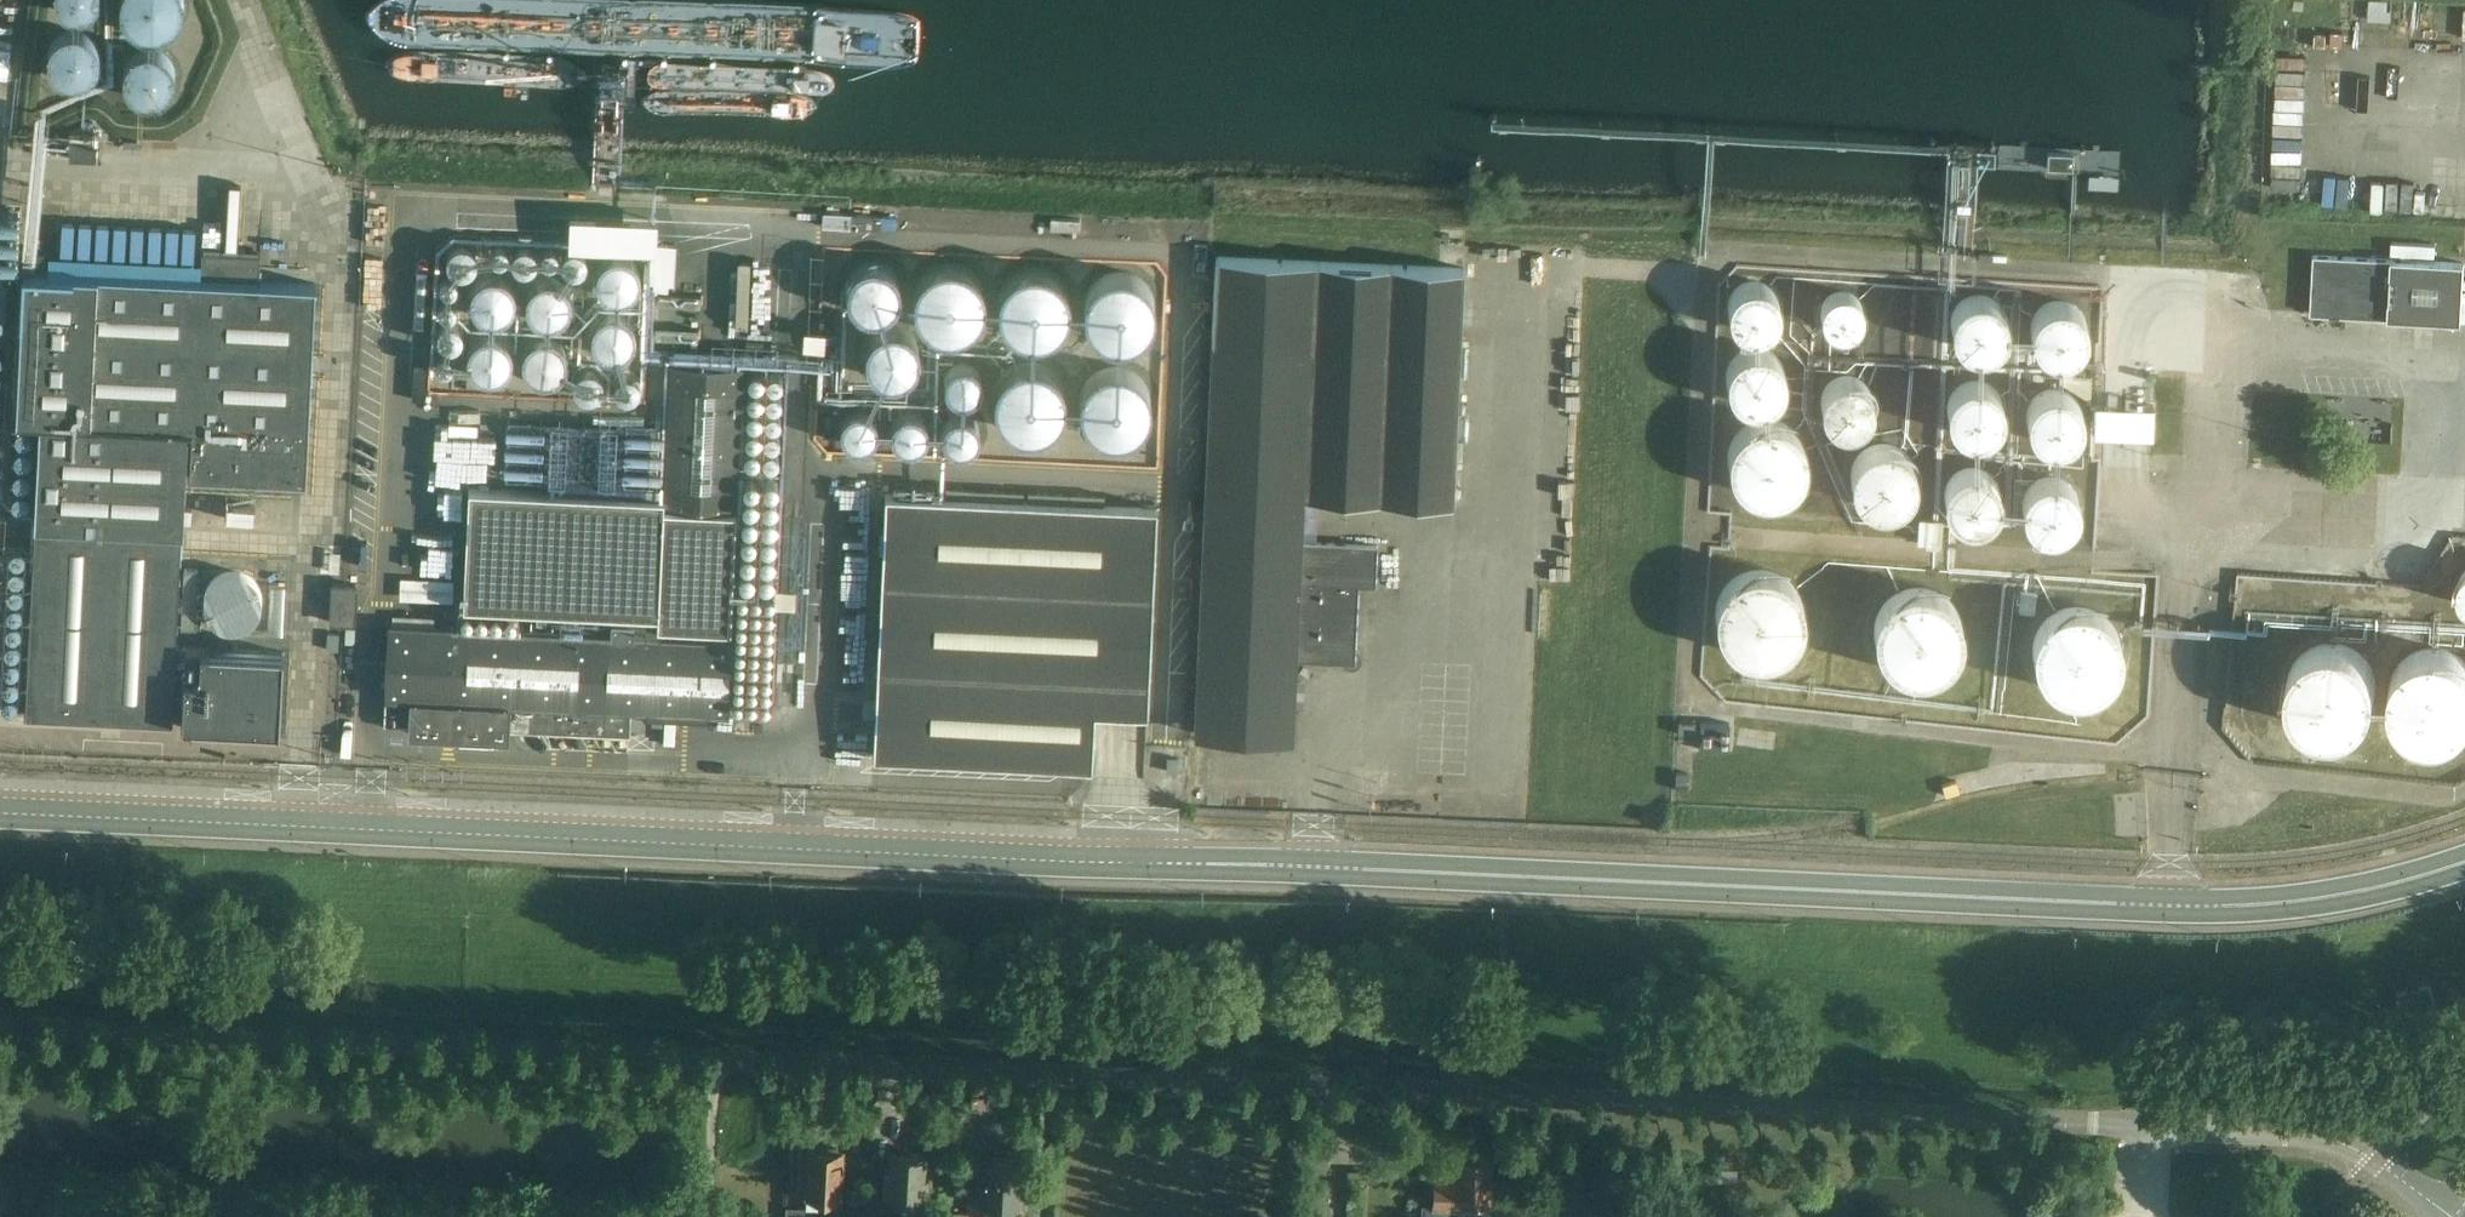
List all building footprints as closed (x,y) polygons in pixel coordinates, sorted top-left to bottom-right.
[(58,2),(60,6),(63,9),(66,12),(69,14),(73,16),(77,17),(82,17),(86,16),(90,14),(93,12),(96,10),(99,6),(101,2),(102,0),(58,0),(58,2)] [(184,4),(184,0),(120,0),(120,4),(120,9),(122,14),(123,19),(126,23),(129,27),(133,30),(137,33),(142,35),(147,36),(152,36),(157,36),(161,35),(166,33),(171,31),(174,28),(178,24),(180,20),(183,15),(184,10),(184,4)] [(2365,0),(2352,0),(2351,20),(2390,22),(2391,2),(2365,0)] [(102,58),(102,56),(102,51),(101,47),(99,43),(96,39),(93,36),(89,33),(85,31),(81,30),(76,29),(72,29),(67,30),(63,32),(59,34),(56,37),(53,41),(51,45),(49,49),(48,53),(48,56),(49,61),(50,65),(52,69),(54,73),(57,76),(61,79),(65,81),(69,82),(74,83),(79,83),(83,82),(87,80),(91,78),(95,75),(97,71),(100,67),(101,63),(102,58)] [(176,76),(176,71),(175,67),(173,62),(170,59),(167,55),(163,53),(159,50),(155,49),(150,48),(146,49),(141,50),(137,51),(133,54),(130,57),(127,60),(124,64),(123,68),(122,73),(122,76),(122,80),(123,85),(125,89),(128,93),(131,96),(135,99),(139,101),(143,102),(148,103),(152,103),(157,102),(161,100),(165,98),(168,95),(171,91),(174,87),(175,83),(176,78),(176,76)] [(97,131),(70,129),(69,157),(96,158),(97,131)] [(1447,229),(1446,240),(1458,241),(1459,229),(1447,229)] [(475,259),(474,254),(472,250),(469,246),(464,245),(459,244),(455,245),(451,248),(448,252),(446,256),(446,259),(447,263),(449,268),(453,271),(457,273),(462,273),(466,272),(470,269),(473,266),(475,261),(475,259)] [(507,254),(506,251),(505,248),(503,246),(500,245),(498,245),(495,246),(492,247),(491,249),(490,252),(490,254),(490,256),(491,259),(494,261),(496,262),(499,262),(502,262),(504,260),(506,258),(507,255),(507,254)] [(536,257),(535,253),(533,250),(530,247),(526,245),(522,245),(518,246),(514,248),(512,251),(510,255),(510,257),(511,262),(513,265),(516,268),(520,270),(524,270),(528,269),(532,267),(534,264),(536,260),(536,257)] [(556,256),(556,253),(555,250),(553,248),(550,247),(547,247),(544,248),(542,249),(540,252),(539,254),(539,256),(540,259),(541,261),(543,263),(546,264),(548,264),(551,264),(554,262),(555,260),(556,257),(556,256)] [(587,260),(586,256),(584,252),(581,249),(577,248),(573,247),(569,248),(566,250),(563,254),(562,258),(561,260),(562,264),(564,268),(567,271),(571,272),(575,273),(579,272),(583,269),(585,266),(587,262),(587,260)] [(18,378),(16,413),(12,413),(12,415),(16,416),(40,417),(38,479),(35,521),(37,521),(26,713),(172,721),(175,662),(176,641),(189,425),(192,425),(189,476),(192,476),(192,472),(306,478),(315,283),(280,281),(258,280),(260,253),(201,250),(200,277),(0,266),(0,376),(18,378)] [(593,275),(593,277),(593,279),(593,282),(594,284),(595,286),(595,288),(597,290),(598,292),(600,293),(601,295),(603,296),(605,298),(607,298),(609,299),(611,300),(614,300),(616,300),(618,300),(621,300),(623,299),(625,299),(629,296),(631,295),(633,293),(634,292),(635,290),(637,288),(638,286),(638,284),(639,282),(639,279),(639,277),(639,275),(639,272),(638,270),(638,268),(637,266),(635,264),(634,262),(633,261),(631,259),(629,258),(625,255),(623,255),(621,254),(616,254),(611,254),(609,255),(607,255),(605,256),(603,258),(601,259),(600,260),(598,262),(597,264),(595,266),(595,268),(594,270),(593,272),(593,275)] [(2314,254),(2310,313),(2413,319),(2415,260),(2314,254)] [(1199,670),(1195,734),(1293,740),(1296,667),(1297,661),(1355,664),(1359,586),(1376,587),(1378,546),(1302,543),(1304,498),(1454,505),(1466,270),(1218,258),(1213,342),(1199,670)] [(2461,321),(2464,262),(2415,260),(2413,319),(2461,321)] [(846,285),(846,288),(846,290),(846,293),(847,296),(848,298),(849,300),(850,303),(852,305),(854,307),(856,308),(858,310),(862,313),(865,313),(867,314),(872,314),(878,314),(880,313),(883,312),(885,311),(887,310),(889,308),(891,307),(893,305),(895,303),(896,300),(897,298),(898,296),(899,293),(899,290),(899,288),(899,285),(899,283),(898,280),(897,278),(896,275),(895,273),(893,271),(891,269),(889,267),(887,266),(885,264),(883,263),(880,262),(878,262),(875,261),(873,261),(870,261),(867,262),(865,262),(862,263),(860,264),(858,266),(856,267),(854,269),(852,271),(850,273),(849,275),(848,278),(847,280),(846,283),(846,285)] [(913,295),(913,299),(913,302),(914,306),(914,309),(916,312),(917,315),(919,319),(921,321),(923,324),(926,326),(929,328),(932,330),(935,332),(938,333),(942,334),(945,334),(949,335),(952,334),(956,334),(959,333),(963,332),(966,330),(969,328),(972,326),(974,324),(977,321),(979,319),(981,315),(982,312),(983,309),(984,306),(985,302),(985,298),(985,295),(984,291),(983,288),(982,285),(981,282),(979,278),(977,276),(974,273),(972,271),(969,269),(966,267),(963,265),(959,264),(956,263),(952,263),(949,262),(945,263),(942,263),(939,264),(935,265),(932,267),(929,269),(926,271),(923,273),(921,276),(919,279),(917,282),(916,285),(914,288),(914,291),(913,295)] [(998,299),(997,303),(998,306),(998,310),(999,313),(1000,317),(1002,320),(1003,323),(1006,326),(1008,328),(1011,330),(1013,333),(1016,334),(1020,336),(1023,337),(1026,338),(1030,338),(1033,339),(1037,338),(1040,338),(1044,337),(1047,336),(1050,334),(1053,333),(1056,331),(1059,328),(1061,326),(1063,323),(1065,320),(1066,317),(1067,313),(1068,310),(1069,306),(1069,303),(1069,299),(1068,296),(1067,292),(1066,289),(1065,286),(1063,283),(1061,280),(1059,278),(1056,275),(1053,273),(1050,271),(1047,270),(1044,269),(1040,268),(1037,267),(1033,267),(1030,267),(1026,268),(1023,269),(1020,270),(1016,271),(1013,273),(1011,275),(1008,278),(1006,280),(1003,283),(1002,286),(1000,289),(999,292),(998,296),(998,299)] [(1083,304),(1083,307),(1083,311),(1084,314),(1084,318),(1086,321),(1087,324),(1089,327),(1091,330),(1094,333),(1096,335),(1099,337),(1102,339),(1105,341),(1109,342),(1112,343),(1115,343),(1119,343),(1123,343),(1126,343),(1129,342),(1133,341),(1136,339),(1139,337),(1142,335),(1144,333),(1147,330),(1149,327),(1151,324),(1152,321),(1153,318),(1154,314),(1155,311),(1155,307),(1155,304),(1154,300),(1153,297),(1152,294),(1151,290),(1149,287),(1147,285),(1144,282),(1142,279),(1139,277),(1136,276),(1133,274),(1129,273),(1126,272),(1123,271),(1119,271),(1115,272),(1112,272),(1109,273),(1105,274),(1102,276),(1099,277),(1096,280),(1093,282),(1091,285),(1089,287),(1087,290),(1086,294),(1084,297),(1084,300),(1083,304)] [(457,283),(456,280),(455,277),(453,275),(450,274),(447,274),(444,275),(442,276),(440,278),(439,281),(439,283),(440,285),(441,288),(443,290),(446,291),(449,291),(451,291),(454,289),(456,287),(457,284),(457,283)] [(523,296),(523,298),(523,300),(524,302),(524,305),(525,307),(526,309),(527,311),(528,312),(530,314),(533,317),(535,318),(537,319),(542,320),(544,321),(546,321),(548,321),(550,320),(553,320),(555,319),(557,318),(559,317),(560,316),(562,314),(563,312),(565,311),(566,309),(567,307),(568,305),(568,302),(569,300),(569,298),(569,296),(568,294),(568,291),(567,289),(566,287),(565,285),(563,284),(562,282),(560,281),(559,279),(555,277),(550,276),(548,275),(546,275),(544,275),(542,276),(539,276),(537,277),(533,279),(532,281),(530,282),(528,284),(527,285),(526,287),(525,289),(524,291),(524,294),(523,296)] [(468,297),(468,299),(468,301),(469,303),(469,305),(470,307),(471,309),(472,311),(473,312),(474,314),(476,315),(478,316),(479,318),(481,318),(483,319),(485,320),(489,320),(492,320),(494,320),(496,319),(498,318),(501,316),(505,314),(506,312),(507,311),(508,309),(509,307),(510,305),(510,303),(511,301),(511,299),(511,297),(510,294),(510,292),(509,290),(508,289),(507,287),(506,285),(505,284),(503,282),(501,281),(500,280),(498,279),(496,278),(494,278),(489,277),(487,277),(485,278),(483,278),(481,279),(479,280),(478,281),(474,284),(473,285),(472,287),(471,289),(470,291),(469,292),(469,294),(468,297)] [(1730,316),(1730,319),(1730,321),(1731,324),(1731,326),(1732,329),(1733,331),(1735,333),(1736,335),(1738,337),(1740,339),(1742,340),(1744,342),(1746,343),(1749,344),(1751,344),(1754,345),(1756,345),(1759,345),(1761,344),(1764,344),(1766,343),(1769,342),(1771,340),(1773,339),(1775,337),(1777,335),(1778,333),(1780,331),(1781,329),(1782,326),(1782,324),(1783,321),(1783,319),(1783,316),(1782,313),(1782,311),(1781,309),(1780,306),(1778,304),(1777,302),(1775,300),(1773,298),(1771,297),(1769,295),(1766,294),(1764,293),(1761,293),(1759,292),(1756,292),(1754,292),(1751,293),(1749,293),(1746,294),(1744,295),(1742,297),(1740,298),(1738,300),(1736,302),(1735,304),(1733,306),(1732,309),(1731,311),(1731,313),(1730,316)] [(1821,311),(1821,313),(1821,315),(1821,317),(1822,319),(1823,321),(1823,323),(1825,325),(1826,327),(1827,328),(1829,330),(1831,331),(1834,333),(1838,334),(1843,335),(1847,334),(1849,334),(1851,333),(1855,331),(1856,330),(1858,328),(1859,327),(1861,325),(1862,323),(1863,321),(1863,319),(1864,317),(1864,315),(1864,313),(1864,311),(1864,309),(1863,307),(1863,305),(1862,303),(1861,301),(1859,299),(1858,298),(1856,296),(1855,295),(1853,294),(1851,293),(1849,292),(1847,292),(1843,292),(1838,292),(1834,293),(1831,295),(1829,296),(1827,298),(1826,299),(1825,301),(1823,303),(1823,305),(1822,307),(1821,309),(1821,311)] [(1952,320),(1951,322),(1952,325),(1952,328),(1953,330),(1954,333),(1955,335),(1956,338),(1958,340),(1960,342),(1962,344),(1964,345),(1966,347),(1968,348),(1971,349),(1974,349),(1976,350),(1979,350),(1982,350),(1984,349),(1987,349),(1990,348),(1992,347),(1994,345),(1997,344),(1999,342),(2000,340),(2002,338),(2003,335),(2005,333),(2005,330),(2006,328),(2006,325),(2007,322),(2006,319),(2006,317),(2005,314),(2005,312),(2003,309),(2002,307),(2000,305),(1999,303),(1997,301),(1994,299),(1992,298),(1990,297),(1987,296),(1984,295),(1982,295),(1979,295),(1976,295),(1974,295),(1971,296),(1968,297),(1966,298),(1964,299),(1962,301),(1960,303),(1958,305),(1956,307),(1955,309),(1954,312),(1953,314),(1952,317),(1952,320)] [(455,307),(454,304),(453,301),(451,299),(448,298),(445,298),(443,299),(440,300),(438,303),(438,305),(437,307),(438,310),(439,312),(441,314),(444,315),(447,315),(450,315),(452,313),(454,311),(455,308),(455,307)] [(2032,326),(2032,328),(2032,331),(2032,334),(2033,337),(2034,339),(2035,342),(2037,344),(2038,347),(2040,349),(2042,351),(2045,352),(2047,354),(2050,355),(2052,356),(2055,357),(2058,357),(2061,357),(2064,357),(2066,357),(2069,356),(2072,355),(2074,354),(2077,352),(2079,351),(2081,349),(2083,347),(2085,344),(2086,342),(2087,339),(2088,337),(2089,334),(2089,331),(2090,328),(2090,326),(2089,323),(2088,320),(2087,317),(2086,315),(2085,312),(2083,310),(2081,308),(2079,306),(2077,304),(2074,303),(2072,302),(2069,301),(2066,300),(2064,300),(2061,300),(2058,300),(2055,300),(2052,301),(2050,302),(2047,303),(2045,304),(2042,306),(2040,308),(2038,310),(2037,312),(2035,315),(2034,317),(2033,320),(2032,323),(2032,326)] [(586,332),(586,335),(586,337),(586,339),(587,341),(587,344),(588,346),(590,348),(591,350),(592,351),(596,354),(600,356),(602,357),(605,358),(607,358),(609,358),(612,358),(614,358),(616,357),(618,356),(622,354),(624,353),(626,351),(628,350),(629,348),(630,346),(631,344),(632,341),(633,339),(633,337),(633,335),(633,332),(633,330),(632,328),(631,325),(630,323),(629,321),(628,319),(626,318),(624,316),(622,315),(620,314),(618,313),(616,312),(614,311),(612,311),(609,311),(605,311),(602,312),(600,313),(598,314),(596,315),(594,316),(592,318),(591,319),(589,321),(588,323),(587,325),(587,328),(586,330),(586,332)] [(461,334),(460,330),(458,326),(455,324),(451,322),(447,322),(443,322),(440,325),(437,328),(436,332),(436,334),(436,338),(438,342),(441,345),(445,346),(449,347),(453,346),(457,344),(459,340),(461,336),(461,334)] [(865,351),(865,354),(865,356),(865,359),(866,361),(867,364),(868,366),(869,368),(871,371),(873,372),(875,374),(877,376),(879,377),(881,378),(884,379),(886,380),(889,380),(892,380),(894,380),(897,380),(899,379),(902,378),(904,377),(906,376),(908,374),(910,372),(912,371),(914,368),(915,366),(916,364),(917,361),(918,359),(918,356),(918,354),(918,351),(918,349),(917,346),(916,343),(915,341),(914,339),(912,337),(910,335),(908,333),(906,332),(904,330),(902,329),(899,328),(897,328),(894,327),(892,327),(889,327),(886,328),(884,328),(881,329),(879,330),(877,332),(875,333),(873,335),(871,337),(869,339),(868,341),(867,344),(866,346),(865,348),(865,351)] [(464,355),(464,357),(464,359),(465,362),(465,364),(466,366),(467,368),(468,370),(471,373),(473,375),(474,376),(476,377),(478,378),(482,379),(487,380),(491,379),(493,379),(495,378),(497,377),(499,376),(501,375),(503,373),(504,371),(505,370),(506,368),(507,366),(508,364),(509,362),(509,359),(509,357),(509,355),(509,353),(508,351),(507,349),(507,347),(505,345),(504,343),(503,341),(501,340),(499,339),(497,337),(495,336),(491,335),(487,335),(482,335),(478,336),(474,339),(472,340),(471,341),(469,343),(468,345),(467,347),(466,349),(465,351),(465,353),(464,355)] [(521,356),(521,358),(521,360),(521,362),(522,364),(522,366),(523,368),(524,370),(526,372),(527,373),(529,375),(530,376),(532,377),(534,378),(536,379),(538,379),(542,379),(544,379),(546,379),(550,378),(554,376),(557,373),(558,372),(560,370),(561,368),(562,366),(562,364),(563,362),(563,360),(563,358),(563,356),(563,354),(562,352),(562,350),(561,348),(560,346),(558,345),(557,343),(555,342),(554,341),(552,339),(550,339),(548,338),(546,337),(542,337),(538,337),(536,338),(534,339),(532,339),(530,341),(529,342),(527,343),(526,345),(524,346),(523,348),(522,350),(522,352),(521,354),(521,356)] [(1727,374),(1727,377),(1727,380),(1727,383),(1728,386),(1729,388),(1730,391),(1732,394),(1733,396),(1735,398),(1738,400),(1740,402),(1742,403),(1745,405),(1748,406),(1751,406),(1754,407),(1757,407),(1759,407),(1762,406),(1765,406),(1768,405),(1771,403),(1773,402),(1776,400),(1778,398),(1780,396),(1781,394),(1783,391),(1784,389),(1785,386),(1786,383),(1786,380),(1786,377),(1786,374),(1786,371),(1785,368),(1784,366),(1783,363),(1781,360),(1780,358),(1778,356),(1776,354),(1773,352),(1771,351),(1768,349),(1765,348),(1762,348),(1759,347),(1757,347),(1754,347),(1751,348),(1748,348),(1745,349),(1742,351),(1740,352),(1738,354),(1735,356),(1733,358),(1732,360),(1730,363),(1729,366),(1728,368),(1727,371),(1727,374)] [(450,363),(450,360),(449,358),(446,356),(444,355),(441,354),(438,355),(436,357),(434,359),(433,362),(433,363),(433,366),(435,369),(437,370),(440,372),(442,372),(445,371),(448,370),(449,367),(450,365),(450,363)] [(993,395),(993,398),(993,402),(994,405),(995,409),(996,412),(997,415),(999,418),(1001,421),(1004,424),(1006,426),(1009,428),(1012,430),(1015,431),(1019,433),(1022,433),(1026,434),(1029,434),(1033,434),(1036,433),(1040,433),(1043,431),(1046,430),(1049,428),(1052,426),(1055,424),(1057,421),(1059,418),(1061,415),(1062,412),(1064,408),(1064,405),(1065,402),(1065,398),(1065,395),(1064,391),(1064,388),(1062,384),(1061,381),(1059,378),(1057,375),(1055,373),(1052,370),(1049,368),(1046,366),(1043,365),(1040,364),(1036,363),(1033,362),(1029,362),(1026,362),(1022,363),(1019,364),(1015,365),(1012,366),(1009,368),(1006,370),(1004,373),(1001,375),(999,378),(997,381),(996,384),(995,388),(994,391),(993,395)] [(742,366),(669,363),(663,498),(663,508),(735,511),(742,366)] [(944,380),(944,382),(944,384),(945,386),(946,389),(947,392),(950,395),(951,396),(953,398),(956,399),(959,400),(963,401),(967,400),(970,399),(973,398),(976,395),(979,392),(980,391),(980,389),(981,387),(981,386),(982,384),(982,382),(982,380),(981,378),(981,376),(980,375),(979,372),(976,369),(975,367),(973,366),(970,365),(967,364),(963,363),(961,363),(959,364),(958,364),(956,365),(953,366),(951,367),(950,369),(948,370),(947,372),(946,373),(946,375),(945,376),(945,378),(944,380)] [(1079,398),(1079,402),(1079,405),(1079,409),(1080,412),(1081,415),(1083,419),(1085,422),(1087,424),(1089,427),(1092,429),(1095,432),(1098,433),(1101,435),(1104,436),(1108,437),(1111,437),(1115,438),(1118,437),(1122,437),(1125,436),(1128,435),(1132,433),(1135,432),(1138,429),(1140,427),(1143,425),(1145,422),(1146,419),(1148,415),(1149,412),(1150,409),(1151,405),(1151,402),(1151,398),(1150,395),(1149,391),(1148,388),(1146,385),(1145,382),(1143,379),(1140,376),(1138,374),(1135,372),(1132,370),(1129,368),(1125,367),(1122,366),(1118,366),(1115,366),(1111,366),(1108,366),(1104,367),(1101,368),(1098,370),(1095,372),(1092,374),(1089,376),(1087,379),(1085,382),(1083,385),(1082,388),(1080,391),(1079,395),(1079,398)] [(601,384),(600,380),(598,375),(594,372),(590,370),(585,370),(580,371),(576,374),(573,377),(572,382),(572,384),(572,389),(575,393),(578,397),(583,399),(587,399),(592,398),(596,395),(599,391),(601,387),(601,384)] [(638,387),(637,382),(635,379),(632,376),(628,374),(624,374),(620,375),(616,377),(614,381),(612,384),(612,387),(613,391),(615,394),(618,397),(622,399),(626,399),(630,398),(633,396),(636,393),(637,389),(638,387)] [(783,383),(783,380),(782,378),(779,376),(777,374),(774,374),(771,375),(769,376),(767,379),(766,381),(766,383),(766,386),(768,388),(770,390),(772,391),(775,392),(778,391),(780,389),(782,387),(783,384),(783,383)] [(763,385),(762,382),(761,380),(759,378),(756,377),(753,377),(751,377),(748,379),(747,381),(746,384),(745,385),(746,388),(747,391),(749,393),(752,394),(755,394),(758,393),(760,392),(762,389),(763,387),(763,385)] [(1822,400),(1822,402),(1822,404),(1822,407),(1823,409),(1824,411),(1825,413),(1826,415),(1827,417),(1829,419),(1830,421),(1832,422),(1834,423),(1837,424),(1841,426),(1843,426),(1846,426),(1848,426),(1850,426),(1853,425),(1855,424),(1857,423),(1859,422),(1863,419),(1864,417),(1866,415),(1867,413),(1868,411),(1869,409),(1869,407),(1870,404),(1870,402),(1870,400),(1869,397),(1869,395),(1868,393),(1867,391),(1866,389),(1864,387),(1863,385),(1861,383),(1859,382),(1857,381),(1855,380),(1853,379),(1850,379),(1848,378),(1846,378),(1843,378),(1841,378),(1839,379),(1837,380),(1834,381),(1832,382),(1830,383),(1829,385),(1827,387),(1826,389),(1825,391),(1824,393),(1823,395),(1822,397),(1822,400)] [(1951,406),(1951,408),(1951,411),(1951,413),(1952,416),(1953,418),(1954,421),(1955,423),(1957,425),(1958,427),(1960,429),(1962,430),(1964,431),(1967,433),(1969,433),(1972,434),(1977,435),(1982,434),(1985,433),(1987,433),(1989,431),(1992,430),(1994,429),(1996,427),(1997,425),(1999,423),(2000,421),(2001,418),(2002,416),(2003,413),(2003,411),(2003,408),(2003,406),(2003,403),(2002,400),(2001,398),(2000,396),(1999,393),(1997,391),(1996,389),(1994,388),(1992,386),(1989,385),(1987,384),(1985,383),(1982,382),(1980,382),(1977,382),(1974,382),(1972,382),(1969,383),(1967,384),(1964,385),(1962,386),(1960,388),(1958,389),(1957,391),(1955,393),(1954,396),(1953,398),(1952,400),(1951,403),(1951,406)] [(2027,413),(2027,415),(2027,418),(2028,421),(2028,424),(2029,426),(2030,429),(2032,431),(2034,434),(2035,436),(2038,438),(2040,439),(2042,441),(2045,442),(2047,443),(2050,444),(2053,444),(2056,444),(2059,444),(2061,444),(2064,443),(2067,442),(2069,441),(2072,439),(2074,438),(2076,436),(2078,434),(2080,431),(2081,429),(2082,426),(2083,424),(2084,421),(2084,418),(2085,415),(2084,413),(2084,410),(2083,407),(2082,404),(2081,402),(2080,399),(2078,397),(2076,395),(2074,393),(2072,391),(2069,390),(2067,389),(2064,388),(2061,387),(2059,387),(2056,387),(2053,387),(2050,387),(2047,388),(2045,389),(2042,390),(2040,392),(2038,393),(2036,395),(2034,397),(2032,399),(2030,402),(2029,404),(2028,407),(2028,410),(2027,413)] [(783,402),(782,399),(781,396),(779,394),(776,393),(773,393),(771,394),(768,395),(766,398),(765,400),(765,402),(766,405),(767,407),(769,409),(772,410),(775,410),(777,410),(780,408),(782,406),(783,403),(783,402)] [(762,404),(762,401),(761,399),(758,397),(756,396),(753,395),(750,396),(748,398),(746,400),(745,403),(745,404),(745,407),(747,409),(749,411),(751,413),(754,413),(757,412),(759,410),(761,408),(762,406),(762,404)] [(839,425),(839,427),(839,428),(840,430),(840,432),(841,434),(842,435),(843,437),(845,440),(846,441),(848,442),(851,444),(854,445),(856,445),(858,445),(862,445),(865,444),(869,442),(871,440),(874,437),(875,435),(875,434),(876,432),(877,430),(877,427),(877,425),(877,423),(876,421),(875,419),(875,418),(874,416),(873,415),(871,413),(870,412),(869,411),(865,409),(862,408),(858,408),(854,408),(853,409),(851,409),(848,411),(846,412),(845,413),(844,415),(843,416),(842,418),(841,419),(840,421),(840,423),(839,425)] [(891,428),(891,430),(891,432),(892,433),(892,435),(893,437),(894,440),(895,442),(897,443),(899,445),(901,446),(903,447),(906,448),(910,448),(913,448),(917,447),(920,445),(921,444),(923,443),(924,441),(925,440),(926,438),(927,437),(927,435),(928,433),(928,432),(928,430),(928,428),(928,426),(927,424),(927,423),(926,421),(925,420),(923,417),(920,414),(918,413),(917,413),(915,412),(913,412),(910,411),(906,412),(904,412),(903,413),(899,414),(897,417),(895,418),(894,420),(893,421),(893,423),(892,424),(891,426),(891,428)] [(782,420),(781,417),(780,415),(778,413),(775,412),(772,412),(770,412),(767,414),(765,416),(764,419),(764,420),(765,423),(766,426),(768,428),(771,429),(774,429),(776,428),(779,427),(781,424),(782,422),(782,420)] [(942,430),(942,432),(942,434),(943,435),(943,437),(944,439),(945,442),(948,445),(950,447),(954,449),(957,450),(961,450),(964,450),(968,449),(971,447),(972,446),(974,445),(975,443),(976,442),(977,440),(978,439),(978,437),(979,435),(979,434),(979,432),(979,430),(979,428),(978,426),(978,425),(977,423),(976,421),(975,420),(974,419),(972,417),(971,416),(969,415),(968,415),(964,414),(962,413),(961,413),(957,414),(954,415),(950,416),(949,417),(948,419),(946,420),(945,421),(944,423),(944,425),(943,426),(943,428),(942,430)] [(761,423),(761,420),(759,417),(757,415),(755,414),(752,414),(749,415),(747,416),(745,418),(744,421),(744,423),(744,425),(746,428),(748,430),(750,431),(753,431),(756,431),(758,429),(760,427),(761,424),(761,423)] [(1728,455),(1728,459),(1728,463),(1729,467),(1729,471),(1731,474),(1732,478),(1734,481),(1737,484),(1739,487),(1742,490),(1745,492),(1749,494),(1752,496),(1756,497),(1760,498),(1764,499),(1767,499),(1771,499),(1775,498),(1779,497),(1783,496),(1786,494),(1790,492),(1793,490),(1796,487),(1798,484),(1801,481),(1803,478),(1804,474),(1806,471),(1806,467),(1807,463),(1807,459),(1807,455),(1806,451),(1806,448),(1804,444),(1803,440),(1801,437),(1798,434),(1796,431),(1793,428),(1790,426),(1786,424),(1783,422),(1779,421),(1775,420),(1771,420),(1767,419),(1764,420),(1760,420),(1756,421),(1752,422),(1749,424),(1745,426),(1742,428),(1739,431),(1737,434),(1734,437),(1732,440),(1731,444),(1729,448),(1728,451),(1728,455)] [(28,430),(28,427),(27,425),(25,423),(22,422),(19,421),(17,422),(15,423),(13,426),(12,428),(12,430),(12,432),(14,435),(16,437),(18,438),(21,438),(23,437),(26,436),(27,434),(28,431),(28,430)] [(782,439),(781,437),(780,434),(778,432),(775,431),(772,431),(769,431),(767,433),(765,435),(764,438),(764,439),(765,442),(766,445),(768,447),(771,448),(774,448),(776,447),(779,446),(781,444),(781,441),(782,439)] [(761,442),(761,439),(759,436),(757,434),(755,433),(752,433),(749,434),(747,435),(745,438),(744,440),(744,442),(744,445),(746,447),(748,449),(750,450),(753,450),(756,450),(758,448),(760,446),(761,443),(761,442)] [(27,451),(27,449),(25,446),(23,445),(21,443),(18,443),(15,444),(13,445),(11,447),(10,450),(10,452),(11,454),(12,457),(14,458),(17,459),(19,460),(22,459),(24,458),(26,455),(27,453),(27,451)] [(1853,477),(1853,480),(1853,483),(1854,486),(1855,489),(1856,492),(1857,495),(1859,498),(1861,501),(1863,503),(1865,505),(1868,507),(1870,509),(1873,510),(1876,511),(1880,512),(1883,513),(1886,513),(1889,513),(1892,512),(1895,511),(1898,510),(1901,509),(1904,507),(1907,505),(1909,503),(1911,501),(1913,498),(1915,495),(1916,492),(1917,489),(1918,486),(1919,483),(1919,480),(1919,477),(1918,474),(1917,470),(1916,467),(1915,464),(1913,462),(1911,459),(1909,457),(1907,455),(1904,453),(1901,451),(1898,450),(1895,449),(1892,448),(1889,447),(1886,447),(1883,447),(1879,448),(1876,449),(1873,450),(1870,451),(1868,453),(1865,455),(1863,457),(1861,459),(1859,462),(1857,464),(1856,467),(1855,470),(1854,474),(1853,477)] [(781,459),(780,456),(779,454),(777,452),(774,450),(771,450),(769,451),(766,452),(764,455),(763,457),(763,459),(764,462),(765,464),(767,466),(770,467),(773,468),(775,467),(778,465),(780,463),(781,460),(781,459)] [(760,461),(760,458),(758,456),(756,454),(754,453),(751,453),(748,453),(746,455),(744,457),(743,460),(743,461),(743,464),(745,467),(747,469),(749,470),(752,470),(755,469),(757,468),(759,465),(760,463),(760,461)] [(26,472),(26,470),(24,467),(22,465),(20,464),(17,464),(15,465),(12,466),(10,468),(10,471),(9,472),(10,475),(11,477),(13,479),(16,480),(18,480),(21,480),(23,478),(25,476),(26,474),(26,472)] [(1947,492),(1947,495),(1947,497),(1947,500),(1948,502),(1949,505),(1950,507),(1951,509),(1953,511),(1955,513),(1956,515),(1959,516),(1961,518),(1963,519),(1968,520),(1973,521),(1976,521),(1978,520),(1983,519),(1986,518),(1988,517),(1990,515),(1992,513),(1994,511),(1995,509),(1996,507),(1997,505),(1998,502),(1999,500),(1999,497),(2000,495),(1999,492),(1999,489),(1998,487),(1998,485),(1996,482),(1995,480),(1994,478),(1992,476),(1990,474),(1988,473),(1986,471),(1983,470),(1981,469),(1978,469),(1976,468),(1973,468),(1971,468),(1968,469),(1966,469),(1963,470),(1961,471),(1959,473),(1956,474),(1955,476),(1953,478),(1951,480),(1950,482),(1949,485),(1948,487),(1947,489),(1947,492)] [(757,481),(756,478),(755,476),(753,474),(750,473),(747,473),(745,473),(742,475),(740,477),(739,480),(739,481),(740,484),(741,487),(743,489),(746,490),(749,490),(752,489),(754,488),(756,485),(757,483),(757,481)] [(777,482),(776,479),(775,477),(773,475),(770,474),(767,474),(765,474),(762,476),(760,478),(759,481),(759,482),(760,485),(761,488),(763,490),(766,491),(769,491),(771,490),(774,489),(776,487),(777,484),(777,482)] [(2024,501),(2024,504),(2024,507),(2025,509),(2025,512),(2026,515),(2027,517),(2029,519),(2030,521),(2032,523),(2034,525),(2036,527),(2039,528),(2041,529),(2044,530),(2046,531),(2049,531),(2052,532),(2054,531),(2057,531),(2060,530),(2062,529),(2065,528),(2067,527),(2069,525),(2071,523),(2073,521),(2074,519),(2076,517),(2077,515),(2078,512),(2079,509),(2079,507),(2079,504),(2079,501),(2079,499),(2078,496),(2077,493),(2076,491),(2074,489),(2073,487),(2071,485),(2069,483),(2067,481),(2065,480),(2062,479),(2060,478),(2057,477),(2054,477),(2052,476),(2049,477),(2046,477),(2044,478),(2041,479),(2039,480),(2036,481),(2034,483),(2032,484),(2030,487),(2029,489),(2027,491),(2026,493),(2025,496),(2025,499),(2024,501)] [(25,494),(25,491),(24,489),(22,487),(19,486),(16,485),(14,486),(12,487),(10,490),(9,492),(9,494),(9,496),(11,499),(13,501),(15,502),(18,502),(20,501),(23,500),(24,498),(25,495),(25,494)] [(735,511),(663,508),(663,498),(467,489),(462,607),(658,617),(658,618),(730,622),(735,511)] [(756,500),(755,497),(754,495),(752,493),(749,492),(746,492),(744,492),(741,494),(739,496),(738,499),(738,500),(739,503),(740,506),(742,508),(745,509),(748,509),(751,508),(753,507),(755,504),(756,502),(756,500)] [(776,501),(775,498),(774,496),(772,494),(769,493),(766,493),(764,493),(761,495),(759,497),(758,500),(758,501),(759,504),(760,507),(762,509),(765,510),(768,510),(771,509),(773,508),(775,505),(776,503),(776,501)] [(885,494),(872,756),(1091,766),(1094,710),(1147,712),(1157,507),(885,494)] [(755,519),(755,516),(753,514),(751,512),(749,511),(746,510),(743,511),(741,513),(739,515),(738,517),(738,519),(738,522),(740,524),(742,526),(744,527),(747,528),(750,527),(752,525),(754,523),(755,520),(755,519)] [(775,520),(775,517),(773,515),(771,513),(769,512),(766,511),(763,512),(761,514),(759,516),(758,519),(758,520),(758,523),(760,525),(762,527),(764,529),(767,529),(770,528),(772,527),(774,524),(775,522),(775,520)] [(1941,521),(1920,520),(1919,542),(1940,543),(1941,521)] [(754,537),(754,535),(752,532),(750,530),(748,529),(745,529),(742,529),(740,531),(738,533),(737,536),(737,538),(737,540),(739,543),(741,545),(743,546),(746,546),(749,545),(751,544),(753,542),(754,539),(754,537)] [(774,539),(774,536),(772,533),(770,531),(768,530),(765,530),(762,531),(760,532),(758,534),(757,537),(757,539),(757,541),(759,544),(761,546),(763,547),(766,547),(769,547),(771,545),(773,543),(774,540),(774,539)] [(754,557),(754,554),(752,551),(750,549),(748,548),(745,548),(742,549),(739,550),(738,553),(737,555),(737,557),(737,560),(738,562),(741,564),(743,565),(746,565),(749,565),(751,563),(753,561),(754,558),(754,557)] [(774,558),(774,555),(772,552),(770,550),(767,549),(765,549),(762,550),(759,551),(758,554),(757,556),(757,558),(757,561),(758,563),(761,565),(763,566),(766,566),(769,566),(771,564),(773,562),(774,559),(774,558)] [(186,567),(182,626),(196,627),(199,568),(186,567)] [(753,576),(753,573),(751,571),(749,569),(747,568),(744,567),(741,568),(739,570),(737,572),(736,575),(736,576),(736,579),(738,582),(740,583),(742,585),(745,585),(748,584),(750,583),(752,580),(753,578),(753,576)] [(260,599),(258,589),(254,580),(246,573),(237,569),(227,568),(218,571),(209,576),(203,584),(200,594),(199,599),(201,609),(206,618),(213,624),(222,628),(232,629),(242,627),(250,621),(256,614),(260,604),(260,599)] [(773,577),(773,574),(771,572),(769,570),(767,569),(764,569),(761,569),(759,571),(757,573),(756,576),(756,577),(756,580),(758,583),(760,585),(762,586),(765,586),(768,585),(770,584),(772,581),(773,579),(773,577)] [(1717,610),(1716,614),(1717,618),(1717,622),(1718,627),(1720,631),(1722,635),(1724,638),(1726,642),(1729,645),(1732,648),(1736,650),(1740,653),(1744,654),(1748,656),(1752,657),(1756,658),(1760,658),(1765,658),(1769,657),(1773,656),(1777,655),(1781,653),(1785,650),(1788,648),(1791,645),(1794,642),(1797,638),(1799,635),(1801,631),(1802,627),(1804,622),(1804,618),(1804,614),(1804,610),(1804,605),(1802,601),(1801,597),(1799,593),(1797,589),(1794,586),(1791,583),(1788,580),(1785,577),(1781,575),(1777,573),(1773,572),(1769,571),(1765,570),(1760,570),(1756,570),(1752,571),(1748,572),(1744,573),(1740,575),(1736,577),(1732,580),(1729,583),(1726,586),(1724,589),(1722,593),(1720,597),(1718,601),(1717,605),(1717,610)] [(357,584),(333,584),(331,622),(355,623),(357,584)] [(745,595),(745,593),(744,592),(743,591),(741,590),(739,590),(737,590),(736,591),(734,593),(734,594),(734,595),(734,597),(735,599),(736,600),(738,601),(740,601),(742,600),(743,599),(744,598),(745,596),(745,595)] [(758,595),(758,593),(757,592),(756,590),(754,590),(752,590),(751,590),(749,591),(748,592),(747,594),(747,595),(747,597),(748,599),(750,600),(751,601),(753,601),(755,600),(757,599),(758,598),(758,596),(758,595)] [(772,596),(772,594),(771,592),(770,591),(768,590),(766,590),(764,591),(763,592),(762,593),(761,595),(761,596),(761,598),(762,599),(764,600),(765,601),(767,601),(769,601),(770,600),(772,599),(772,597),(772,596)] [(1876,630),(1875,634),(1876,638),(1876,643),(1877,647),(1879,651),(1881,655),(1883,659),(1885,662),(1888,665),(1892,668),(1895,671),(1899,673),(1903,675),(1907,676),(1911,677),(1915,678),(1920,678),(1924,678),(1928,677),(1932,676),(1937,675),(1940,673),(1944,671),(1948,668),(1951,665),(1954,662),(1956,659),(1959,655),(1960,651),(1962,647),(1963,643),(1964,638),(1964,634),(1964,630),(1963,625),(1962,621),(1960,617),(1959,613),(1956,609),(1954,606),(1951,603),(1948,600),(1944,597),(1940,595),(1937,593),(1932,592),(1928,591),(1924,590),(1920,590),(1915,590),(1911,591),(1907,592),(1903,593),(1899,595),(1895,597),(1892,600),(1888,603),(1885,606),(1883,609),(1881,613),(1879,617),(1877,621),(1876,625),(1876,630)] [(2021,591),(2019,612),(2034,613),(2037,593),(2021,591)] [(745,610),(744,608),(744,606),(742,605),(741,604),(739,604),(737,604),(735,605),(734,607),(734,609),(734,610),(734,611),(735,613),(736,614),(738,615),(740,615),(741,615),(743,614),(744,612),(745,610)] [(758,609),(758,608),(757,606),(756,605),(754,604),(752,604),(750,604),(749,605),(748,607),(747,608),(747,609),(747,611),(748,613),(749,614),(751,615),(753,615),(755,615),(756,614),(757,612),(758,610),(758,609)] [(772,610),(772,608),(771,607),(770,605),(768,605),(766,604),(764,605),(763,606),(762,607),(761,609),(761,610),(761,612),(762,614),(763,615),(765,615),(767,616),(769,615),(770,614),(771,613),(772,611),(772,610)] [(2034,646),(2033,650),(2034,654),(2034,658),(2035,663),(2037,667),(2039,671),(2041,674),(2043,678),(2046,681),(2049,684),(2053,686),(2057,688),(2060,690),(2065,692),(2069,693),(2073,693),(2077,694),(2082,693),(2086,693),(2090,692),(2094,690),(2098,688),(2102,686),(2105,684),(2108,681),(2111,678),(2114,674),(2116,670),(2118,667),(2119,663),(2120,658),(2121,654),(2121,650),(2121,646),(2120,641),(2119,637),(2118,633),(2116,629),(2114,625),(2111,622),(2108,619),(2105,616),(2102,613),(2098,611),(2094,609),(2090,608),(2086,607),(2082,606),(2077,606),(2073,606),(2069,607),(2065,608),(2060,609),(2057,611),(2053,613),(2049,616),(2046,619),(2043,622),(2041,625),(2039,629),(2037,633),(2035,637),(2034,641),(2034,646)] [(390,660),(389,696),(519,703),(542,704),(629,708),(726,712),(730,622),(658,618),(586,617),(585,633),(518,630),(518,611),(458,609),(457,627),(392,624),(390,660)] [(744,623),(744,621),(743,619),(741,618),(740,617),(738,617),(736,617),(734,618),(733,620),(733,622),(733,623),(733,624),(734,626),(735,627),(737,628),(739,628),(741,628),(742,627),(743,625),(744,624),(744,623)] [(757,622),(757,621),(756,619),(755,618),(753,617),(751,617),(749,617),(748,618),(747,620),(746,622),(746,623),(746,624),(747,626),(749,627),(750,628),(752,628),(754,628),(755,627),(757,625),(757,624),(757,622)] [(771,623),(771,621),(770,620),(769,618),(767,618),(765,618),(763,618),(762,619),(761,620),(760,622),(760,623),(760,625),(761,627),(762,628),(764,629),(766,629),(768,628),(769,627),(770,626),(771,624),(771,623)] [(744,635),(744,634),(743,632),(741,631),(740,630),(738,630),(736,630),(734,631),(733,633),(733,634),(733,635),(733,637),(734,639),(735,640),(737,641),(739,641),(740,641),(742,640),(743,638),(744,636),(744,635)] [(757,635),(757,633),(756,632),(755,631),(753,630),(751,630),(749,630),(748,631),(747,633),(746,634),(746,635),(746,637),(747,639),(748,640),(750,641),(752,641),(754,640),(755,639),(756,638),(757,636),(757,635)] [(771,636),(771,634),(770,632),(769,631),(767,631),(765,630),(763,631),(762,632),(761,633),(760,635),(760,636),(760,638),(761,639),(762,641),(764,641),(766,642),(768,641),(769,640),(770,639),(771,637),(771,636)] [(743,649),(743,647),(742,645),(741,644),(739,643),(737,643),(736,644),(734,645),(733,646),(732,648),(732,649),(732,651),(733,652),(735,653),(736,654),(738,654),(740,654),(742,653),(743,651),(743,650),(743,649)] [(757,649),(756,647),(756,645),(754,644),(752,643),(751,643),(749,643),(747,644),(746,646),(746,648),(745,649),(746,650),(747,652),(748,653),(750,654),(752,654),(753,654),(755,653),(756,651),(757,650),(757,649)] [(2286,684),(2286,688),(2286,692),(2287,697),(2288,701),(2289,705),(2291,709),(2294,713),(2296,716),(2299,720),(2302,722),(2306,725),(2310,727),(2314,729),(2318,731),(2322,732),(2326,732),(2331,733),(2335,732),(2339,732),(2344,731),(2348,729),(2352,727),(2355,725),(2359,722),(2362,720),(2365,716),(2368,713),(2370,709),(2372,705),(2373,701),(2374,697),(2375,692),(2375,688),(2375,684),(2374,679),(2373,675),(2372,671),(2370,667),(2368,663),(2365,660),(2362,656),(2359,653),(2355,651),(2352,649),(2348,647),(2344,645),(2339,644),(2335,643),(2331,643),(2326,643),(2322,644),(2318,645),(2314,647),(2310,649),(2306,651),(2302,653),(2299,656),(2296,660),(2294,663),(2291,667),(2289,671),(2288,675),(2287,679),(2286,684)] [(771,649),(770,647),(769,646),(768,645),(766,644),(765,644),(763,644),(761,645),(760,647),(760,648),(759,649),(760,651),(761,653),(762,654),(764,655),(765,655),(767,654),(769,653),(770,652),(771,650),(771,649)] [(210,646),(186,645),(182,722),(190,722),(191,720),(279,724),(282,653),(209,649),(210,646)] [(2392,692),(2392,697),(2392,701),(2393,705),(2395,709),(2397,712),(2399,716),(2401,719),(2404,723),(2407,725),(2411,728),(2414,730),(2418,732),(2422,733),(2426,734),(2430,735),(2434,735),(2439,735),(2443,734),(2447,733),(2451,732),(2455,730),(2458,728),(2462,725),(2464,723),(2464,722),(2464,662),(2462,659),(2458,657),(2455,654),(2451,653),(2447,651),(2443,650),(2439,650),(2434,649),(2430,650),(2426,650),(2422,651),(2418,653),(2414,654),(2411,657),(2407,659),(2404,662),(2401,665),(2399,668),(2397,672),(2395,676),(2393,680),(2392,684),(2392,688),(2392,692)] [(743,661),(742,659),(742,658),(740,656),(738,656),(737,655),(735,656),(733,657),(732,658),(732,660),(731,661),(732,663),(733,665),(734,666),(736,667),(738,667),(739,666),(741,665),(742,664),(743,662),(743,661)] [(756,661),(756,659),(755,658),(754,656),(752,656),(750,655),(748,656),(747,657),(745,658),(745,660),(745,661),(745,663),(746,664),(747,666),(749,666),(751,667),(753,666),(754,665),(755,664),(756,662),(756,661)] [(770,662),(770,660),(769,658),(767,657),(766,656),(764,656),(762,656),(761,657),(759,659),(759,661),(759,662),(759,663),(760,665),(761,666),(763,667),(765,667),(767,667),(768,666),(769,664),(770,663),(770,662)] [(742,674),(742,672),(741,671),(739,669),(738,669),(736,669),(734,669),(733,670),(731,671),(731,673),(731,674),(731,676),(732,678),(733,679),(735,680),(737,680),(739,679),(740,678),(741,677),(742,675),(742,674)] [(755,674),(755,672),(754,671),(753,669),(751,669),(749,669),(747,669),(746,670),(745,671),(744,673),(744,674),(744,676),(745,678),(747,679),(748,680),(750,680),(752,679),(753,678),(755,677),(755,675),(755,674)] [(769,675),(769,673),(768,671),(767,670),(765,669),(763,669),(761,670),(760,671),(759,672),(758,674),(758,675),(758,677),(759,678),(761,679),(762,680),(764,680),(766,680),(767,679),(769,677),(769,676),(769,675)] [(741,686),(741,684),(740,683),(738,681),(737,681),(735,681),(733,681),(731,682),(730,683),(730,685),(730,686),(730,688),(731,690),(732,691),(734,692),(736,692),(737,691),(739,690),(740,689),(741,687),(741,686)] [(754,687),(754,685),(753,683),(752,682),(750,681),(748,681),(747,682),(745,683),(744,684),(743,686),(743,687),(744,689),(744,690),(746,691),(747,692),(749,692),(751,692),(753,691),(754,689),(754,688),(754,687)] [(768,688),(768,686),(767,684),(766,683),(764,682),(762,682),(761,683),(759,684),(758,685),(757,687),(757,688),(757,690),(758,691),(760,692),(761,693),(763,693),(765,693),(767,692),(768,690),(768,689),(768,688)] [(740,700),(740,698),(739,697),(737,695),(736,695),(734,694),(732,695),(731,696),(729,697),(729,699),(729,700),(729,702),(730,703),(731,705),(733,705),(735,706),(737,705),(738,704),(739,703),(740,701),(740,700)] [(754,700),(753,698),(753,697),(751,696),(749,695),(748,695),(746,695),(744,696),(743,698),(743,699),(742,700),(743,702),(744,704),(745,705),(747,706),(749,706),(750,705),(752,704),(753,703),(754,701),(754,700)] [(519,703),(389,696),(388,721),(518,727),(519,703)] [(768,701),(768,699),(767,698),(765,697),(764,696),(762,696),(760,696),(759,697),(757,699),(757,700),(757,701),(757,703),(758,705),(759,706),(761,707),(763,707),(765,706),(766,705),(767,704),(768,702),(768,701)] [(518,727),(541,728),(542,704),(519,703),(518,727)] [(628,731),(629,708),(542,704),(541,728),(628,731)] [(1681,734),(1697,735),(1698,723),(1681,722),(1681,734)] [(1732,725),(1703,723),(1702,750),(1731,751),(1732,725)] [(1689,791),(1690,773),(1677,773),(1676,790),(1689,791)] [(2434,1005),(2430,986),(2430,985),(2396,993),(2401,1013),(2434,1005)] [(808,1198),(843,1199),(844,1149),(838,1149),(837,1146),(829,1146),(827,1149),(810,1148),(808,1198)] [(884,1215),(905,1216),(906,1200),(929,1201),(930,1179),(925,1179),(926,1154),(892,1152),(891,1167),(886,1167),(884,1215)] [(1435,1167),(1433,1205),(1425,1205),(1424,1216),(1449,1216),(1450,1206),(1470,1207),(1471,1198),(1495,1200),(1496,1178),(1493,1178),(1494,1156),(1458,1154),(1458,1169),(1435,1167)] [(970,1212),(997,1214),(997,1205),(1022,1207),(1023,1184),(1020,1183),(1021,1158),(987,1156),(986,1183),(972,1182),(970,1212)] [(806,1206),(787,1205),(786,1216),(806,1216),(806,1206)]
